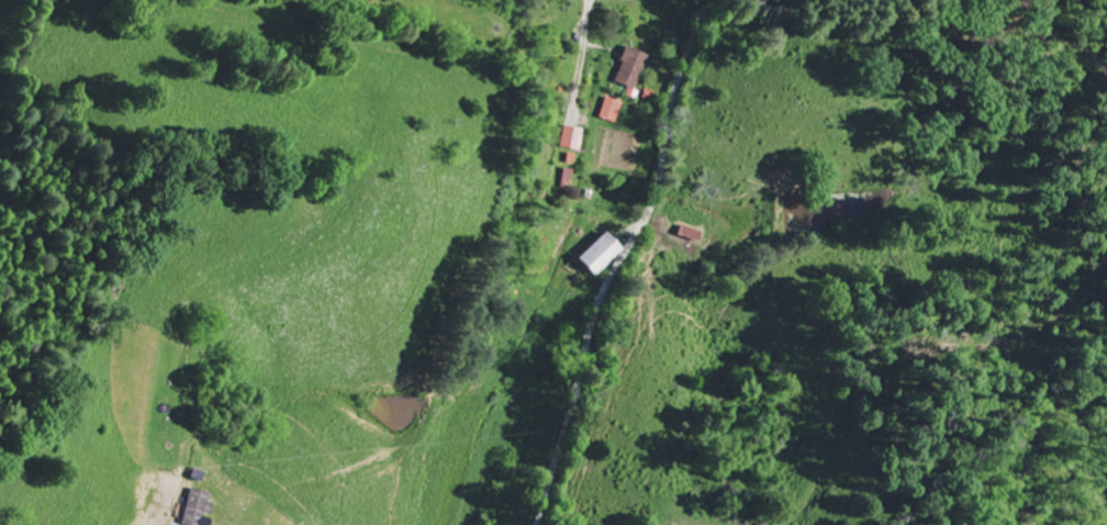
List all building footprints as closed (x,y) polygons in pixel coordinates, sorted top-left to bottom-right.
[(632,88),(629,97),(635,99),(652,57),(630,48),(617,82),(632,88)] [(626,103),(608,99),(604,120),(621,124),(626,103)] [(588,130),(567,127),(565,149),(585,151),(588,130)] [(584,261),(602,277),(629,249),(611,232),(584,261)] [(214,493),(195,490),(188,524),(208,524),(214,493)]
